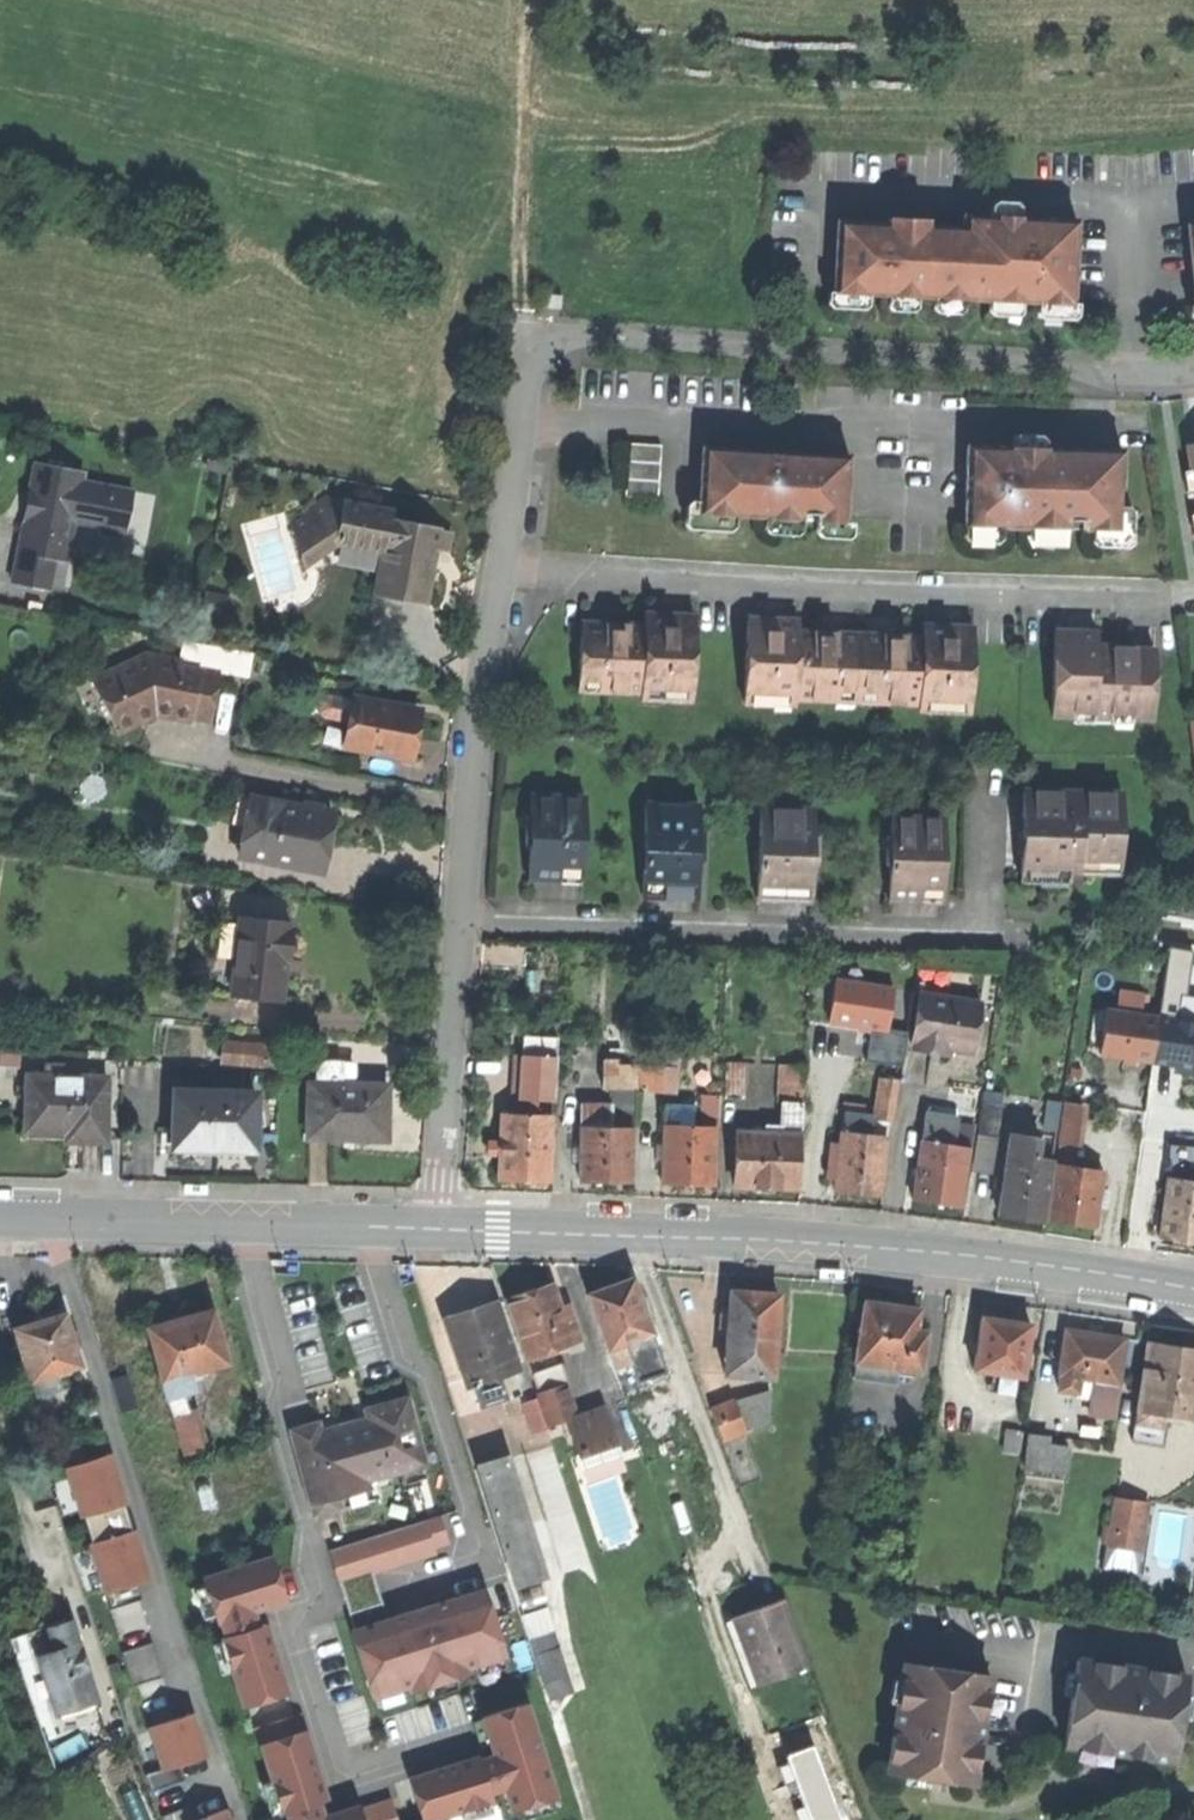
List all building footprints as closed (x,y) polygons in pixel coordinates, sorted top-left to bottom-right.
[(840,223),(837,296),(896,299),(1001,303),(1021,303),(1021,295),(1041,296),(1041,304),(1076,305),(1079,222),(966,217),(966,228),(840,223)] [(540,294),(540,307),(563,308),(564,295),(540,294)] [(1021,303),(1041,304),(1041,296),(1021,295),(1021,303)] [(1014,447),(1014,453),(1047,454),(1047,449),(1047,436),(1015,436),(1014,447)] [(628,498),(661,500),(663,446),(631,445),(628,498)] [(969,446),(968,527),(1007,528),(1019,528),(1032,528),(1069,529),(1094,529),(1119,530),(1120,505),(1120,491),(1124,491),(1125,451),(1047,449),(1047,454),(1014,453),(985,452),(978,447),(969,446)] [(852,455),(705,449),(703,503),(702,517),(740,519),(755,519),(768,520),(807,521),(819,522),(849,523),(852,455)] [(58,559),(71,561),(78,523),(85,482),(87,472),(38,464),(31,507),(22,552),(58,559)] [(137,491),(85,482),(78,523),(129,532),(137,491)] [(293,525),(309,567),(339,546),(345,504),(328,500),(293,525)] [(739,528),(740,519),(702,517),(703,503),(694,502),(688,509),(687,523),(694,533),(731,535),(739,528)] [(392,512),(345,504),(339,546),(384,553),(378,590),(404,594),(404,600),(429,604),(434,569),(438,546),(440,530),(441,527),(420,524),(391,520),(392,512)] [(1130,505),(1120,505),(1119,530),(1094,529),(1093,541),(1100,548),(1129,548),(1135,543),(1136,510),(1130,505)] [(393,506),(392,512),(391,520),(420,524),(422,512),(393,506)] [(807,533),(807,521),(768,520),(768,533),(772,537),(802,538),(807,533)] [(857,523),(849,523),(819,522),(819,534),(821,539),(852,540),(856,537),(857,523)] [(1007,540),(1007,528),(968,527),(967,539),(972,545),(999,545),(1007,540)] [(1069,542),(1069,529),(1032,528),(1032,541),(1036,546),(1065,547),(1069,542)] [(453,532),(440,530),(438,546),(451,548),(453,532)] [(53,589),(58,559),(22,552),(17,583),(53,589)] [(582,622),(579,691),(611,692),(642,694),(642,700),(692,702),(696,616),(647,614),(647,629),(628,628),(628,624),(582,622)] [(748,622),(745,708),(797,710),(797,705),(813,706),(888,708),(919,710),(919,715),(972,717),(975,631),(925,629),(925,644),(910,643),(911,640),(818,636),(818,638),(800,638),(801,624),(748,622)] [(1057,632),(1055,716),(1156,719),(1157,652),(1116,651),(1099,651),(1099,645),(1099,633),(1057,632)] [(183,663),(181,671),(201,674),(202,671),(221,674),(250,679),(255,654),(186,642),(183,663)] [(117,728),(157,710),(176,713),(174,720),(194,723),(195,719),(213,722),(218,696),(221,674),(202,671),(201,674),(181,671),(183,663),(147,657),(96,680),(117,728)] [(337,747),(346,749),(355,700),(345,698),(337,747)] [(346,749),(407,760),(411,736),(416,711),(355,700),(346,749)] [(1025,794),(1023,877),(1071,878),(1071,869),(1122,870),(1124,796),(1072,795),(1025,794)] [(235,824),(243,825),(253,827),(257,800),(240,797),(235,824)] [(557,798),(533,797),(532,816),(527,816),(526,843),(531,843),(530,876),(585,877),(587,799),(557,798)] [(247,859),(322,872),(328,842),(333,813),(257,800),(253,827),(247,859)] [(675,813),(645,812),(643,891),(699,892),(700,862),(705,862),(705,831),(700,831),(701,813),(675,813)] [(787,817),(761,817),(759,896),(812,898),(812,870),(817,870),(817,837),(813,837),(814,818),(787,817)] [(918,819),(893,818),(893,838),(887,837),(886,869),(892,869),(891,898),(923,898),(923,894),(944,895),(946,820),(918,819)] [(238,857),(247,859),(253,827),(243,825),(238,857)] [(291,923),(242,919),(235,998),(283,1003),(286,974),(287,961),(292,962),(295,932),(290,932),(291,923)] [(833,973),(826,1023),(871,1028),(867,1056),(902,1061),(906,1033),(889,1031),(895,981),(833,973)] [(983,1008),(922,996),(913,1046),(916,1046),(950,1053),(973,1058),(983,1008)] [(1118,1015),(1115,1036),(1139,1039),(1142,1018),(1118,1015)] [(14,1027),(0,1027),(0,1062),(15,1062),(14,1027)] [(1088,1067),(1101,1069),(1105,1034),(1093,1033),(1088,1067)] [(1124,1083),(1150,1087),(1151,1078),(1156,1041),(1139,1039),(1115,1036),(1105,1034),(1101,1069),(1099,1080),(1124,1083)] [(948,1068),(950,1053),(916,1046),(914,1053),(933,1057),(931,1064),(939,1066),(948,1068)] [(225,1066),(280,1070),(281,1051),(226,1047),(225,1066)] [(684,1091),(709,1091),(710,1054),(685,1054),(684,1091)] [(517,1059),(516,1080),(525,1080),(524,1101),(537,1101),(538,1059),(517,1059)] [(555,1060),(538,1059),(537,1101),(554,1102),(555,1060)] [(605,1093),(617,1093),(618,1069),(620,1069),(620,1063),(606,1063),(605,1093)] [(41,1066),(41,1080),(63,1080),(63,1067),(41,1066)] [(320,1066),(320,1087),(357,1088),(357,1066),(320,1066)] [(782,1067),(781,1090),(805,1091),(806,1068),(782,1067)] [(728,1103),(748,1104),(751,1069),(730,1068),(728,1103)] [(617,1093),(617,1111),(617,1115),(639,1116),(640,1069),(620,1069),(618,1069),(617,1093)] [(81,1144),(105,1145),(107,1081),(63,1080),(41,1080),(30,1079),(29,1138),(60,1139),(60,1144),(81,1144)] [(516,1080),(515,1116),(553,1118),(554,1102),(537,1101),(524,1101),(525,1080),(516,1080)] [(884,1080),(878,1124),(891,1125),(895,1126),(900,1082),(884,1080)] [(357,1143),(389,1143),(390,1088),(357,1088),(320,1087),(310,1087),(309,1137),(332,1137),(332,1142),(357,1143)] [(714,1087),(713,1100),(722,1100),(722,1087),(714,1087)] [(784,1105),(784,1126),(804,1127),(805,1091),(781,1090),(780,1105),(784,1105)] [(178,1095),(177,1150),(214,1151),(255,1152),(256,1097),(178,1095)] [(706,1100),(705,1118),(721,1119),(722,1100),(713,1100),(706,1100)] [(1043,1132),(1060,1134),(1063,1106),(1046,1104),(1043,1132)] [(1060,1134),(1059,1146),(1078,1149),(1083,1108),(1063,1106),(1060,1134)] [(984,1107),(980,1136),(999,1138),(1002,1109),(984,1107)] [(928,1108),(927,1120),(958,1125),(959,1113),(928,1108)] [(585,1110),(584,1131),(634,1132),(638,1132),(639,1116),(617,1115),(617,1111),(585,1110)] [(667,1110),(667,1131),(697,1131),(699,1110),(667,1110)] [(849,1115),(847,1134),(872,1137),(873,1123),(874,1118),(849,1115)] [(527,1183),(551,1183),(553,1118),(515,1116),(505,1116),(502,1182),(527,1183)] [(705,1118),(704,1132),(721,1132),(721,1119),(705,1118)] [(927,1120),(923,1145),(954,1149),(958,1125),(927,1120)] [(878,1124),(873,1123),(872,1137),(887,1139),(890,1139),(891,1125),(878,1124)] [(977,1127),(958,1125),(954,1149),(973,1152),(977,1127)] [(783,1138),(738,1137),(736,1189),(768,1190),(801,1192),(804,1127),(784,1126),(783,1138)] [(1012,1130),(1008,1159),(1037,1163),(1040,1142),(1034,1141),(1035,1133),(1012,1130)] [(634,1132),(584,1131),(583,1185),(607,1186),(632,1186),(634,1132)] [(691,1188),(719,1188),(721,1132),(704,1132),(697,1131),(667,1131),(665,1187),(691,1188)] [(847,1134),(843,1134),(836,1194),(858,1196),(880,1199),(887,1139),(872,1137),(847,1134)] [(1185,1147),(1193,1148),(1193,1138),(1186,1137),(1185,1147)] [(954,1149),(923,1145),(915,1203),(939,1207),(965,1211),(973,1152),(954,1149)] [(1059,1146),(1056,1168),(1075,1170),(1078,1149),(1059,1146)] [(1193,1163),(1193,1148),(1185,1147),(1174,1146),(1173,1161),(1193,1163)] [(1044,1223),(1051,1165),(1037,1163),(1008,1159),(1000,1218),(1024,1221),(1044,1223)] [(1056,1168),(1049,1224),(1074,1227),(1098,1230),(1104,1173),(1075,1170),(1056,1168)] [(1170,1181),(1161,1241),(1183,1244),(1193,1246),(1193,1184),(1170,1181)] [(610,1290),(590,1297),(609,1350),(631,1343),(649,1336),(652,1335),(632,1282),(610,1290)] [(529,1362),(583,1344),(571,1307),(562,1310),(555,1289),(532,1296),(510,1303),(529,1362)] [(727,1344),(775,1347),(779,1296),(753,1294),(731,1292),(727,1344)] [(889,1308),(864,1304),(853,1379),(898,1385),(900,1371),(921,1373),(927,1335),(916,1333),(919,1312),(889,1308)] [(475,1316),(450,1323),(471,1388),(479,1385),(485,1405),(507,1398),(501,1378),(519,1372),(499,1308),(475,1316)] [(39,1324),(17,1330),(31,1373),(54,1366),(78,1359),(63,1309),(48,1313),(37,1317),(39,1324)] [(151,1330),(165,1381),(189,1375),(228,1363),(213,1312),(180,1322),(151,1330)] [(1006,1325),(982,1321),(975,1373),(993,1375),(1023,1379),(1030,1328),(1006,1325)] [(1094,1383),(1118,1386),(1124,1342),(1095,1338),(1067,1334),(1060,1378),(1063,1379),(1082,1381),(1094,1383)] [(654,1349),(649,1336),(631,1343),(636,1356),(643,1354),(654,1349)] [(647,1366),(643,1354),(636,1356),(631,1343),(609,1350),(613,1360),(617,1358),(619,1365),(615,1366),(619,1377),(647,1366)] [(772,1377),(775,1347),(727,1344),(724,1373),(772,1377)] [(1148,1346),(1137,1428),(1163,1432),(1167,1432),(1169,1418),(1193,1422),(1193,1352),(1178,1350),(1148,1346)] [(60,1384),(54,1366),(31,1373),(36,1392),(60,1384)] [(654,1385),(647,1366),(619,1377),(626,1395),(647,1387),(654,1385)] [(535,1379),(541,1397),(567,1388),(574,1385),(568,1367),(535,1379)] [(991,1387),(993,1375),(975,1373),(973,1384),(991,1387)] [(193,1391),(189,1375),(165,1381),(170,1398),(189,1392),(193,1391)] [(1080,1395),(1082,1381),(1063,1379),(1061,1392),(1080,1395)] [(1113,1421),(1118,1386),(1094,1383),(1090,1418),(1113,1421)] [(659,1420),(647,1387),(626,1395),(632,1413),(639,1411),(644,1425),(659,1420)] [(552,1429),(565,1424),(578,1420),(567,1388),(541,1397),(552,1429)] [(770,1391),(732,1404),(742,1433),(768,1423),(770,1391)] [(195,1410),(189,1392),(170,1398),(175,1416),(195,1410)] [(351,1416),(295,1432),(315,1506),(372,1490),(370,1482),(377,1480),(427,1466),(409,1400),(351,1416)] [(712,1410),(722,1440),(742,1433),(732,1404),(712,1410)] [(206,1449),(195,1410),(175,1416),(186,1455),(206,1449)] [(565,1424),(581,1471),(621,1457),(605,1411),(578,1420),(565,1424)] [(1161,1444),(1163,1432),(1137,1428),(1135,1440),(1161,1444)] [(1028,1440),(1025,1471),(1046,1474),(1048,1451),(1049,1442),(1028,1440)] [(127,1518),(109,1449),(63,1461),(81,1530),(127,1518)] [(1069,1454),(1048,1451),(1046,1474),(1066,1476),(1069,1454)] [(480,1469),(516,1584),(544,1575),(509,1460),(480,1469)] [(383,1500),(377,1480),(370,1482),(372,1490),(315,1506),(318,1518),(383,1500)] [(1108,1536),(1129,1538),(1133,1505),(1113,1502),(1108,1536)] [(443,1512),(328,1545),(338,1580),(453,1547),(443,1512)] [(138,1525),(87,1535),(98,1589),(149,1578),(138,1525)] [(268,1552),(200,1571),(236,1706),(287,1692),(264,1608),(282,1603),(268,1552)] [(367,1700),(505,1658),(481,1582),(344,1625),(367,1700)] [(750,1689),(806,1669),(783,1604),(755,1614),(731,1622),(736,1634),(731,1635),(750,1689)] [(55,1714),(96,1702),(72,1622),(60,1625),(48,1629),(55,1653),(38,1658),(55,1714)] [(124,1649),(134,1682),(165,1672),(154,1639),(124,1649)] [(539,1657),(552,1700),(570,1694),(557,1651),(539,1657)] [(1186,1678),(1076,1661),(1063,1747),(1173,1763),(1180,1719),(1186,1678)] [(886,1773),(972,1786),(981,1727),(988,1678),(903,1665),(886,1773)] [(557,1794),(529,1697),(477,1711),(488,1748),(403,1772),(417,1819),(425,1819),(500,1799),(503,1810),(557,1794)] [(183,1762),(209,1754),(194,1707),(142,1723),(161,1784),(188,1776),(183,1762)] [(282,1819),(400,1819),(393,1792),(330,1809),(302,1709),(255,1722),(282,1819)] [(764,1740),(776,1774),(794,1768),(783,1733),(764,1740)] [(184,1819),(235,1819),(230,1804),(184,1819)]
